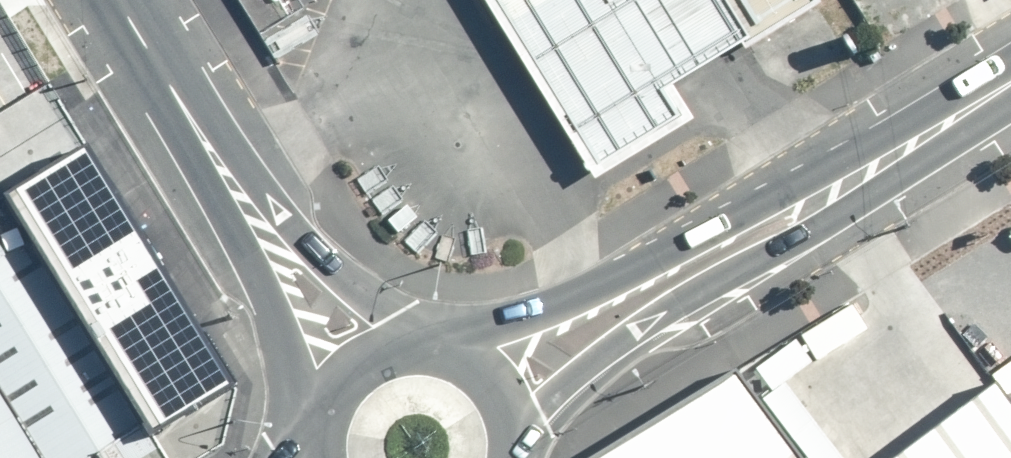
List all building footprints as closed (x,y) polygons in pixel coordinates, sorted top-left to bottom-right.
[(711,24),(749,0),(696,0),(711,24)] [(87,142),(0,195),(141,425),(228,372),(179,292),(166,270),(140,229),(118,192),(101,164),(87,142)] [(141,425),(0,195),(0,379),(49,457),(89,457),(141,425)] [(1008,299),(973,326),(1010,375),(1010,303),(1008,299)] [(738,369),(591,457),(805,457),(738,369)] [(997,378),(892,457),(1010,457),(1010,396),(997,378)] [(0,379),(0,457),(49,457),(0,379)]
